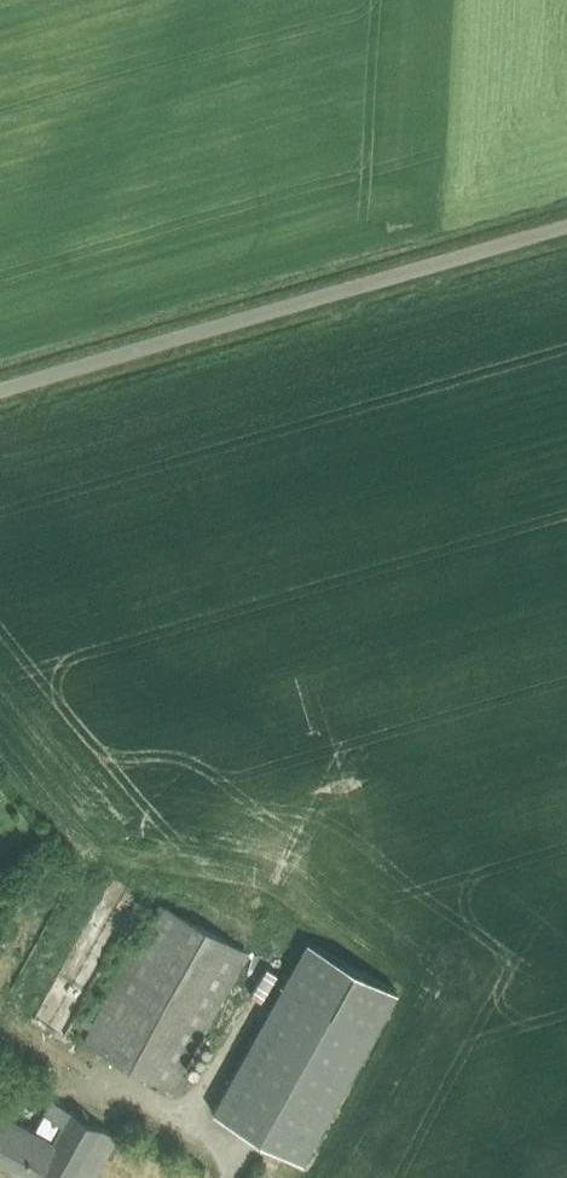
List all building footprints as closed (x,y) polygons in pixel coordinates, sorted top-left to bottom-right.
[(82,1040),(92,1045),(176,1091),(248,951),(160,901),(93,1021),(83,1015),(79,1021),(90,1028),(82,1040)] [(397,990),(308,940),(214,1111),(302,1160),(397,990)] [(116,1136),(49,1099),(33,1128),(0,1109),(0,1154),(43,1177),(93,1177),(116,1136)]
